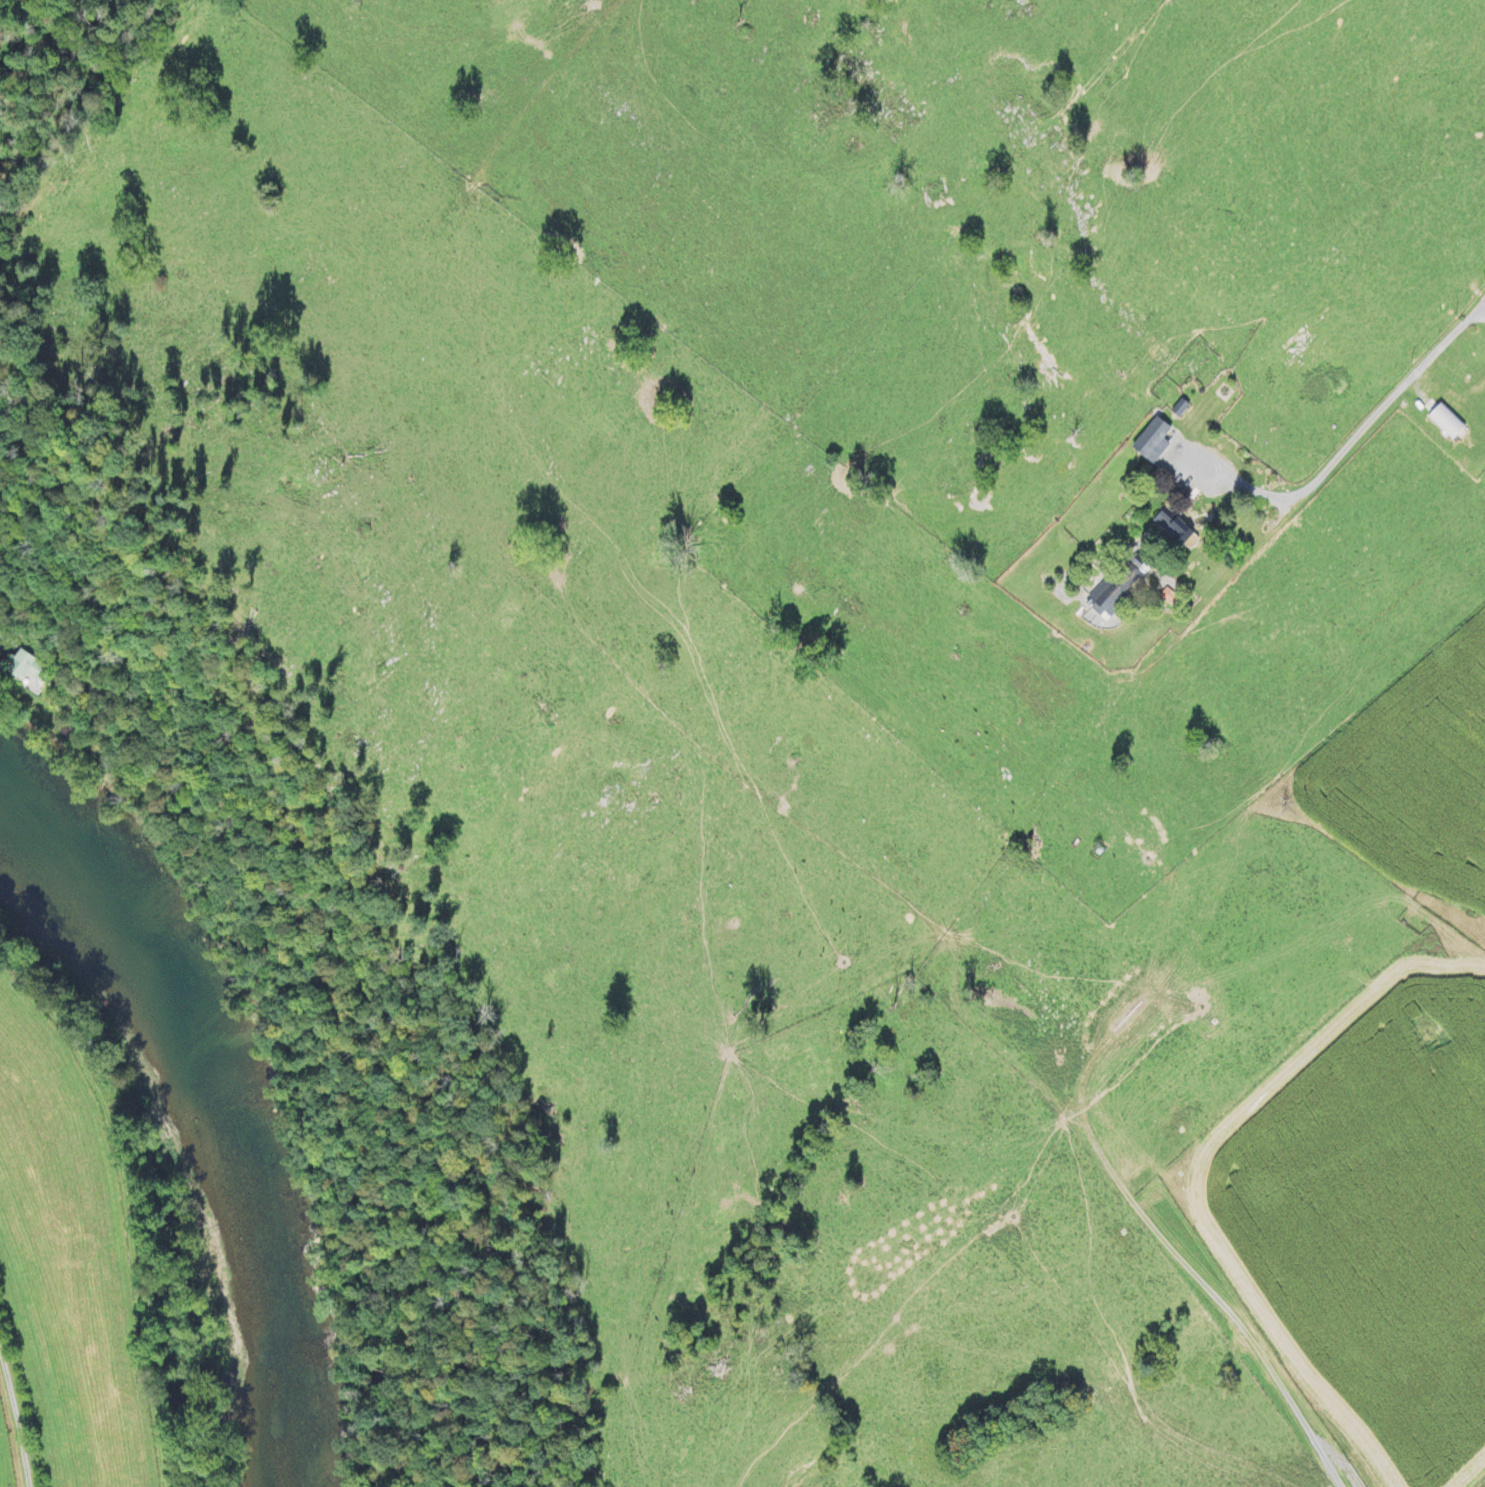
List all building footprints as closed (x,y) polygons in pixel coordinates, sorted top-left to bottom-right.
[(1427,417),(1450,440),(1464,427),(1440,403),(1427,417)] [(1166,445),(1160,441),(1170,427),(1148,410),(1123,442),(1152,464),(1166,445)] [(1085,604),(1104,620),(1147,570),(1128,554),(1085,604)] [(36,696),(54,673),(20,647),(3,670),(36,696)]
